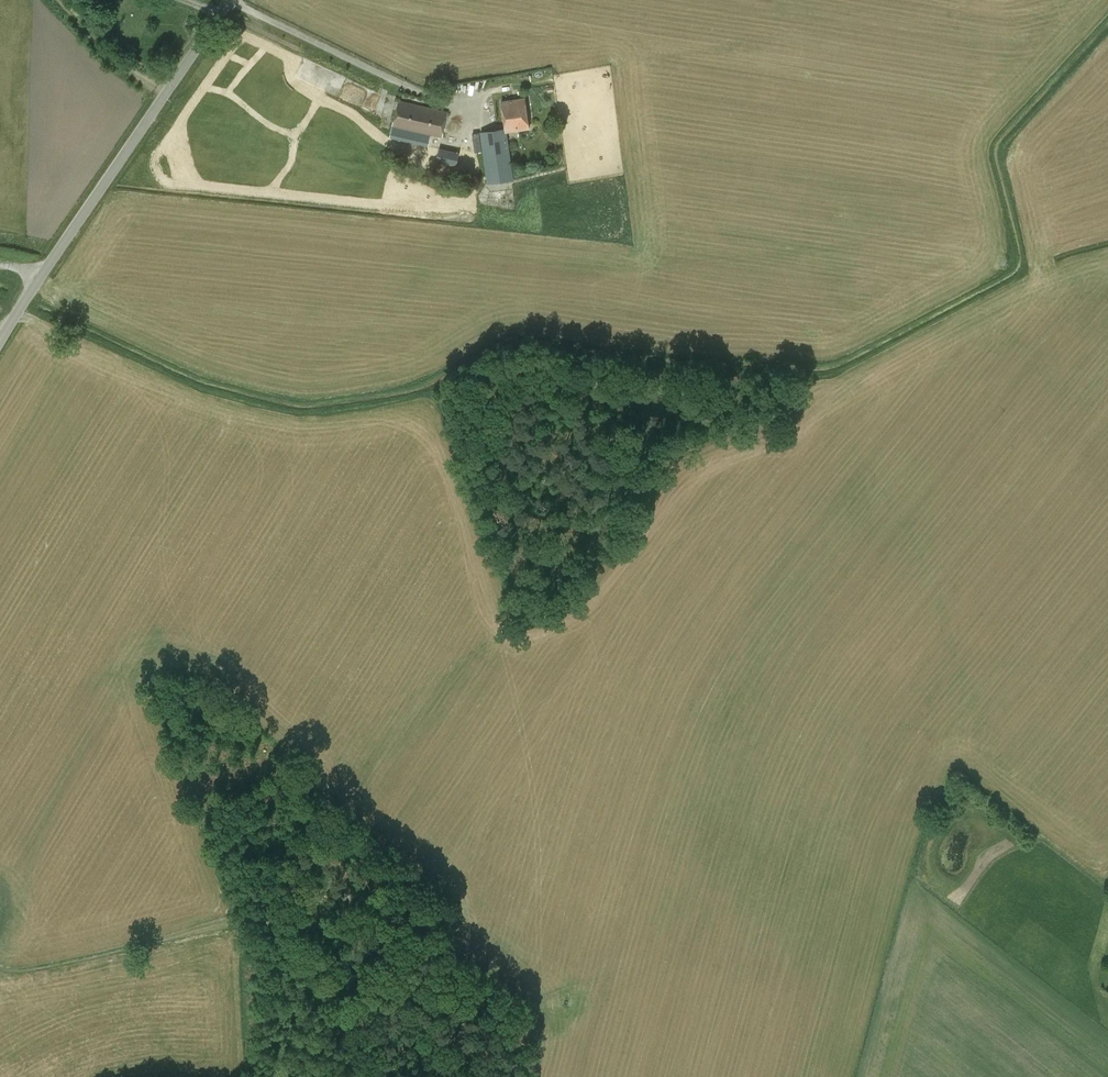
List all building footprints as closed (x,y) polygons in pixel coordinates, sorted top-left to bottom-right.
[(501,101),(505,128),(480,132),(487,183),(514,180),(507,132),(529,129),(525,98),(501,101)] [(392,126),(393,126),(390,138),(428,146),(431,135),(442,138),(449,112),(398,100),(392,126)] [(442,147),(439,161),(459,165),(462,152),(442,147)]
